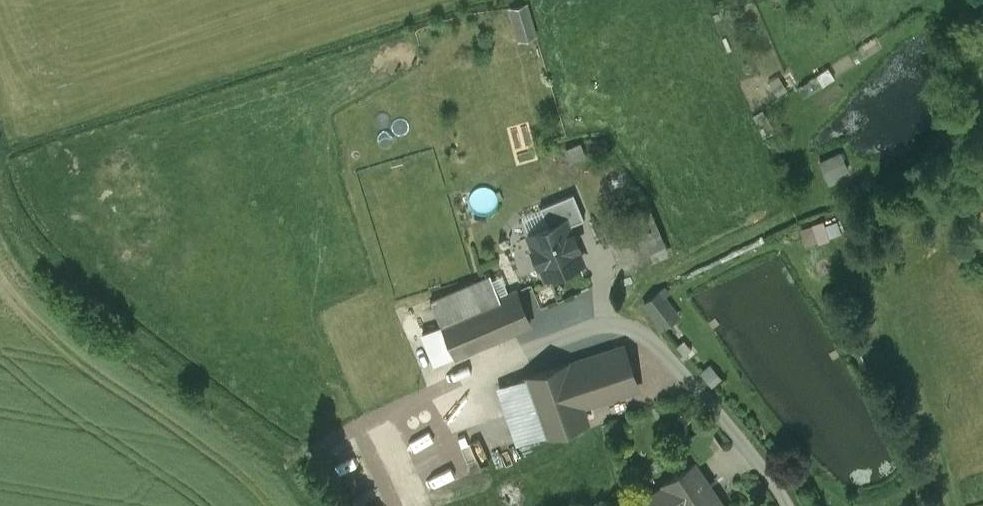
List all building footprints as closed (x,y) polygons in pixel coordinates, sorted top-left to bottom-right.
[(526,4),(511,9),(520,40),(535,35),(526,4)] [(580,146),(566,152),(570,161),(584,155),(580,146)] [(848,171),(840,153),(820,162),(828,179),(848,171)] [(475,201),(490,210),(497,198),(482,189),(475,201)] [(565,218),(567,225),(583,218),(573,193),(540,206),(547,226),(565,218)] [(529,233),(547,226),(540,206),(521,214),(529,233)] [(649,212),(605,230),(621,268),(664,250),(649,212)] [(529,233),(526,234),(544,278),(583,262),(567,225),(565,218),(547,226),(529,233)] [(827,221),(807,223),(810,241),(830,239),(827,221)] [(489,277),(430,302),(439,322),(498,297),(489,277)] [(498,297),(439,322),(440,325),(454,356),(454,357),(528,326),(513,291),(498,297)] [(678,316),(660,291),(644,303),(661,328),(678,316)] [(454,356),(440,325),(420,334),(434,365),(454,356)] [(622,347),(525,379),(545,437),(587,422),(581,406),(636,388),(622,347)] [(545,437),(525,379),(496,389),(515,446),(545,437)] [(394,455),(380,462),(400,505),(418,505),(394,455)] [(692,463),(662,483),(665,487),(645,501),(648,505),(673,505),(683,499),(688,505),(722,505),(692,463)]
